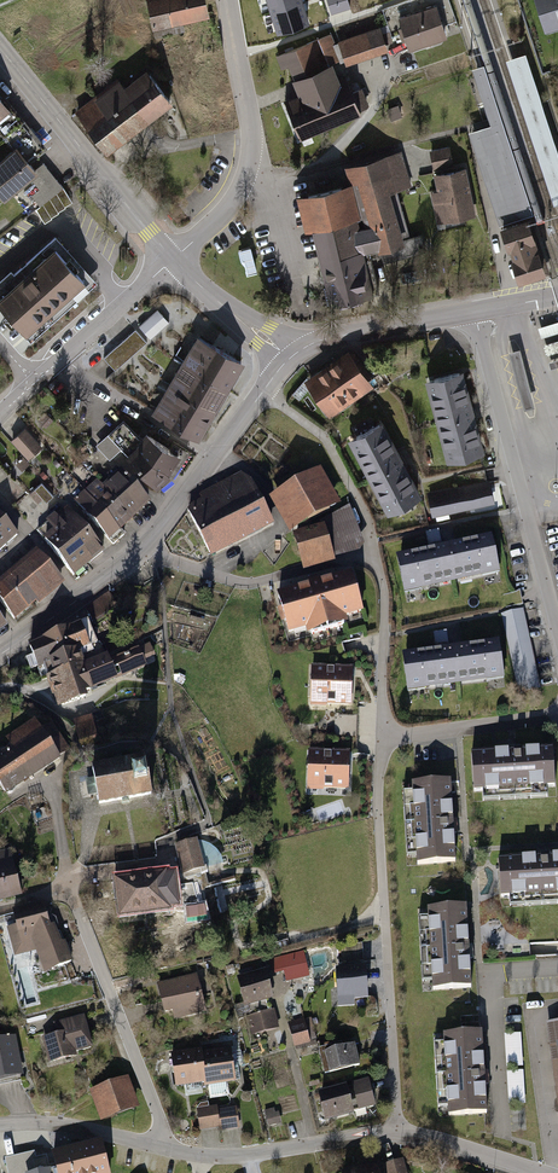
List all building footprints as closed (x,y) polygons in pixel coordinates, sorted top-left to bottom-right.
[(160,31),(216,21),(212,0),(154,0),(160,31)] [(300,0),(268,0),(272,11),(301,2),(300,0)] [(332,14),(350,9),(347,0),(328,0),(332,14)] [(546,24),(557,20),(557,0),(538,0),(546,24)] [(306,21),(301,2),(272,11),(278,30),(306,21)] [(437,9),(402,21),(413,51),(448,39),(437,9)] [(380,29),(340,42),(348,65),(388,52),(380,29)] [(290,104),(303,137),(366,111),(358,91),(346,96),(333,65),(339,63),(329,38),(285,56),(303,99),(290,104)] [(553,204),(557,202),(557,153),(525,53),(506,59),(553,204)] [(490,124),(468,131),(499,225),(533,214),(483,64),(471,68),(490,124)] [(145,70),(123,87),(147,121),(171,104),(145,70)] [(119,81),(75,111),(109,153),(147,121),(123,87),(119,81)] [(5,136),(22,122),(13,111),(3,99),(2,101),(0,99),(0,130),(5,136)] [(0,164),(0,191),(7,185),(11,190),(35,170),(26,160),(30,156),(32,158),(43,148),(33,135),(22,122),(5,136),(16,150),(0,164)] [(446,144),(425,148),(429,169),(451,164),(446,144)] [(304,196),(331,299),(379,286),(369,250),(407,241),(386,160),(352,169),(356,183),(304,196)] [(40,206),(63,187),(46,166),(31,178),(35,183),(24,191),(29,197),(32,195),(40,206)] [(461,167),(430,174),(434,190),(427,191),(434,222),(472,214),(461,167)] [(36,209),(45,223),(52,218),(51,217),(59,213),(58,212),(66,207),(65,206),(72,202),(63,187),(40,206),(36,209)] [(531,216),(500,226),(519,283),(550,273),(547,264),(531,216)] [(0,299),(0,303),(32,338),(89,287),(62,256),(67,251),(55,238),(15,274),(21,281),(0,299)] [(157,311),(139,328),(150,340),(168,324),(157,311)] [(538,327),(541,338),(557,333),(557,321),(538,327)] [(135,330),(104,358),(115,370),(146,343),(135,330)] [(199,337),(184,364),(225,388),(241,362),(199,337)] [(543,345),(546,355),(557,352),(557,341),(543,345)] [(536,407),(520,349),(509,352),(525,410),(536,407)] [(349,352),(327,367),(351,401),(372,386),(349,352)] [(548,362),(551,369),(557,367),(557,359),(548,362)] [(225,388),(184,364),(178,375),(188,381),(181,391),(213,410),(225,388)] [(331,415),(351,401),(327,367),(307,381),(331,415)] [(485,451),(464,371),(427,381),(449,461),(485,451)] [(213,410),(181,391),(176,400),(166,394),(158,408),(168,414),(165,419),(196,437),(213,410)] [(423,494),(384,421),(351,439),(389,511),(423,494)] [(129,426),(98,440),(106,459),(137,445),(129,426)] [(41,446),(25,429),(13,440),(29,457),(41,446)] [(139,449),(129,459),(158,487),(171,474),(182,461),(147,438),(139,449)] [(117,470),(101,484),(133,522),(150,506),(117,470)] [(242,475),(199,496),(203,503),(207,513),(226,504),(245,543),(274,528),(251,484),(242,475)] [(320,475),(276,502),(298,532),(309,563),(356,550),(342,509),(320,475)] [(133,522),(101,484),(97,480),(85,491),(122,534),(133,522)] [(489,482),(429,495),(433,515),(494,502),(489,482)] [(42,483),(31,494),(42,506),(54,495),(42,483)] [(122,534),(85,491),(74,500),(113,544),(122,534)] [(207,513),(203,503),(185,511),(211,561),(245,543),(226,504),(207,513)] [(65,511),(36,536),(56,558),(72,545),(91,567),(103,555),(65,511)] [(19,535),(0,514),(0,551),(19,535)] [(429,546),(442,544),(440,531),(427,533),(429,546)] [(493,537),(397,557),(405,592),(500,572),(493,537)] [(91,567),(72,545),(56,558),(78,578),(91,567)] [(42,555),(1,593),(26,621),(68,583),(42,555)] [(352,576),(283,595),(292,628),(361,610),(352,576)] [(109,595),(88,610),(96,621),(117,606),(109,595)] [(503,615),(519,691),(539,687),(523,611),(503,615)] [(80,627),(30,648),(34,656),(26,660),(31,670),(44,666),(49,679),(84,666),(83,662),(105,654),(100,643),(96,644),(93,635),(98,633),(90,615),(78,621),(80,627)] [(404,655),(409,689),(504,676),(499,642),(404,655)] [(107,658),(84,666),(91,688),(144,665),(138,649),(108,662),(107,658)] [(84,666),(49,679),(58,702),(61,706),(85,697),(83,691),(91,688),(84,666)] [(316,669),(315,701),(350,703),(352,670),(316,669)] [(75,722),(81,743),(97,739),(91,718),(75,722)] [(0,753),(0,788),(4,795),(59,761),(34,721),(6,739),(11,746),(0,753)] [(52,727),(44,732),(59,757),(68,752),(52,727)] [(472,754),(474,791),(484,791),(484,801),(546,796),(545,786),(555,786),(552,748),(472,754)] [(311,753),(311,785),(348,786),(349,753),(311,753)] [(154,795),(146,758),(94,768),(95,775),(86,777),(90,799),(100,797),(101,805),(154,795)] [(417,864),(456,861),(451,780),(412,782),(413,792),(402,793),(406,856),(417,856),(417,864)] [(196,837),(176,844),(183,866),(204,859),(196,837)] [(21,896),(10,850),(0,853),(0,902),(21,896)] [(502,898),(512,897),(513,908),(557,904),(557,851),(498,856),(502,898)] [(170,873),(115,881),(120,920),(175,913),(173,900),(177,899),(175,883),(171,883),(170,873)] [(15,916),(18,926),(7,929),(17,959),(37,952),(43,972),(72,962),(66,945),(62,946),(55,924),(50,926),(44,907),(15,916)] [(431,991),(471,989),(466,907),(427,909),(427,918),(417,919),(421,982),(431,982),(431,991)] [(302,951),(281,956),(284,969),(305,964),(302,951)] [(368,966),(336,968),(338,1007),(356,1006),(355,1000),(370,999),(368,966)] [(197,967),(158,977),(166,1010),(205,1000),(197,967)] [(275,1001),(267,971),(238,978),(246,1008),(275,1001)] [(280,1029),(275,1009),(246,1017),(251,1036),(280,1029)] [(311,1015),(289,1021),(295,1044),(317,1038),(311,1015)] [(43,1039),(49,1065),(78,1057),(77,1053),(94,1048),(86,1016),(53,1025),(56,1036),(43,1039)] [(547,1025),(557,1099),(557,1023),(547,1025)] [(481,1032),(443,1035),(443,1044),(433,1045),(437,1108),(447,1108),(448,1114),(486,1112),(481,1032)] [(520,1034),(504,1034),(506,1065),(522,1065),(520,1034)] [(0,1040),(0,1082),(22,1078),(14,1037),(0,1040)] [(199,1043),(168,1048),(174,1081),(204,1076),(200,1049),(199,1043)] [(230,1043),(200,1049),(204,1076),(206,1081),(236,1076),(230,1043)] [(343,1043),(319,1048),(325,1075),(360,1068),(355,1045),(344,1047),(343,1043)] [(130,1071),(92,1085),(103,1116),(141,1102),(130,1071)] [(523,1071),(507,1072),(509,1104),(525,1103),(523,1071)] [(343,1085),(316,1092),(324,1122),(374,1109),(367,1079),(343,1085)] [(217,1101),(197,1104),(201,1127),(220,1125),(218,1107),(217,1101)] [(237,1104),(218,1107),(220,1125),(221,1130),(240,1127),(237,1104)] [(270,1127),(282,1124),(279,1109),(275,1110),(275,1107),(266,1109),(270,1127)] [(53,1149),(56,1167),(30,1172),(110,1172),(102,1138),(53,1149)] [(340,1165),(342,1172),(408,1172),(402,1153),(377,1160),(376,1155),(340,1165)]
